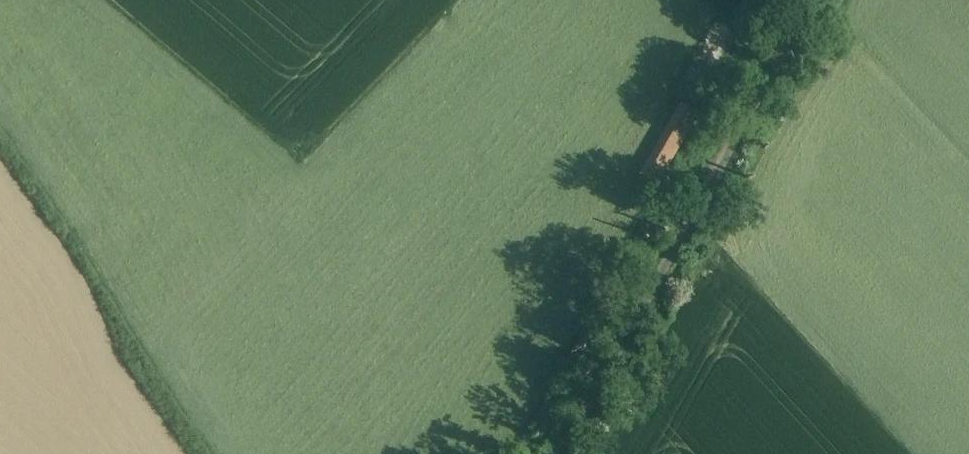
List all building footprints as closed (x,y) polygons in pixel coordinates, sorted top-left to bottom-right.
[(663,182),(704,112),(684,100),(644,170),(663,182)]
